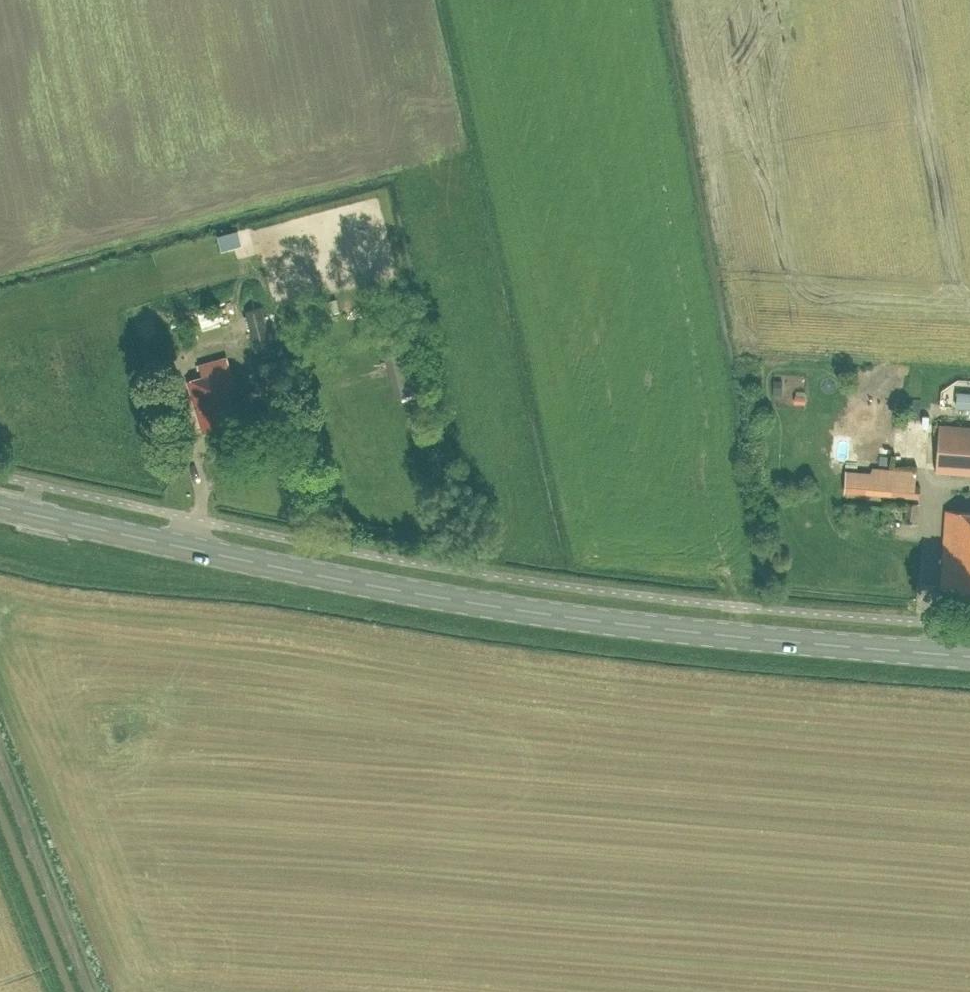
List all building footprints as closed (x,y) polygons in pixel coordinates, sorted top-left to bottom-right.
[(265,329),(260,307),(244,310),(253,351),(273,346),(269,328),(265,329)] [(234,385),(226,357),(199,365),(202,375),(187,380),(203,431),(237,421),(227,387),(234,385)] [(939,421),(935,471),(969,473),(969,424),(939,421)] [(882,450),(883,466),(893,465),(893,449),(882,450)] [(845,466),(844,494),(920,498),(920,486),(913,485),(914,470),(845,466)] [(946,509),(940,585),(969,587),(969,511),(946,509)]
